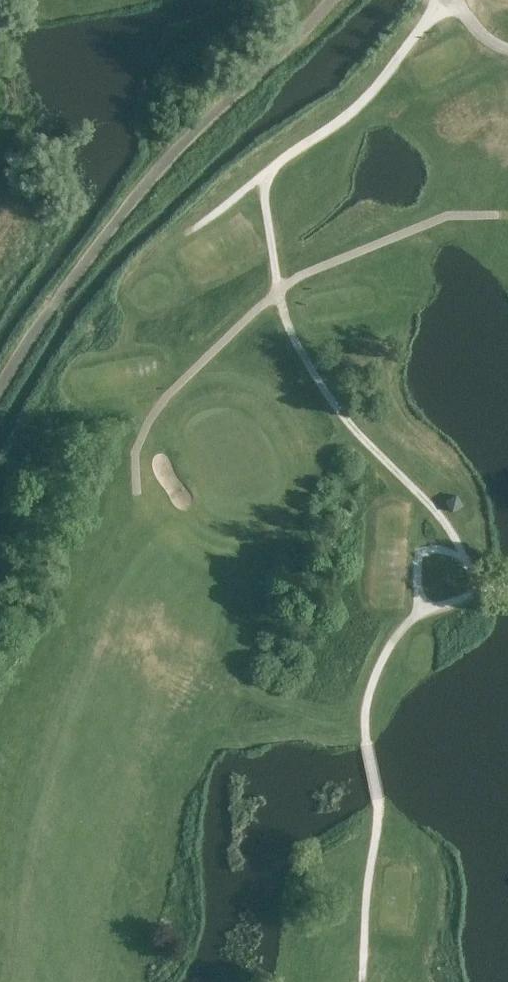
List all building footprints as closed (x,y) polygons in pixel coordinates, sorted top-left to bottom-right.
[(462,506),(456,495),(446,501),(452,512),(462,506)]
